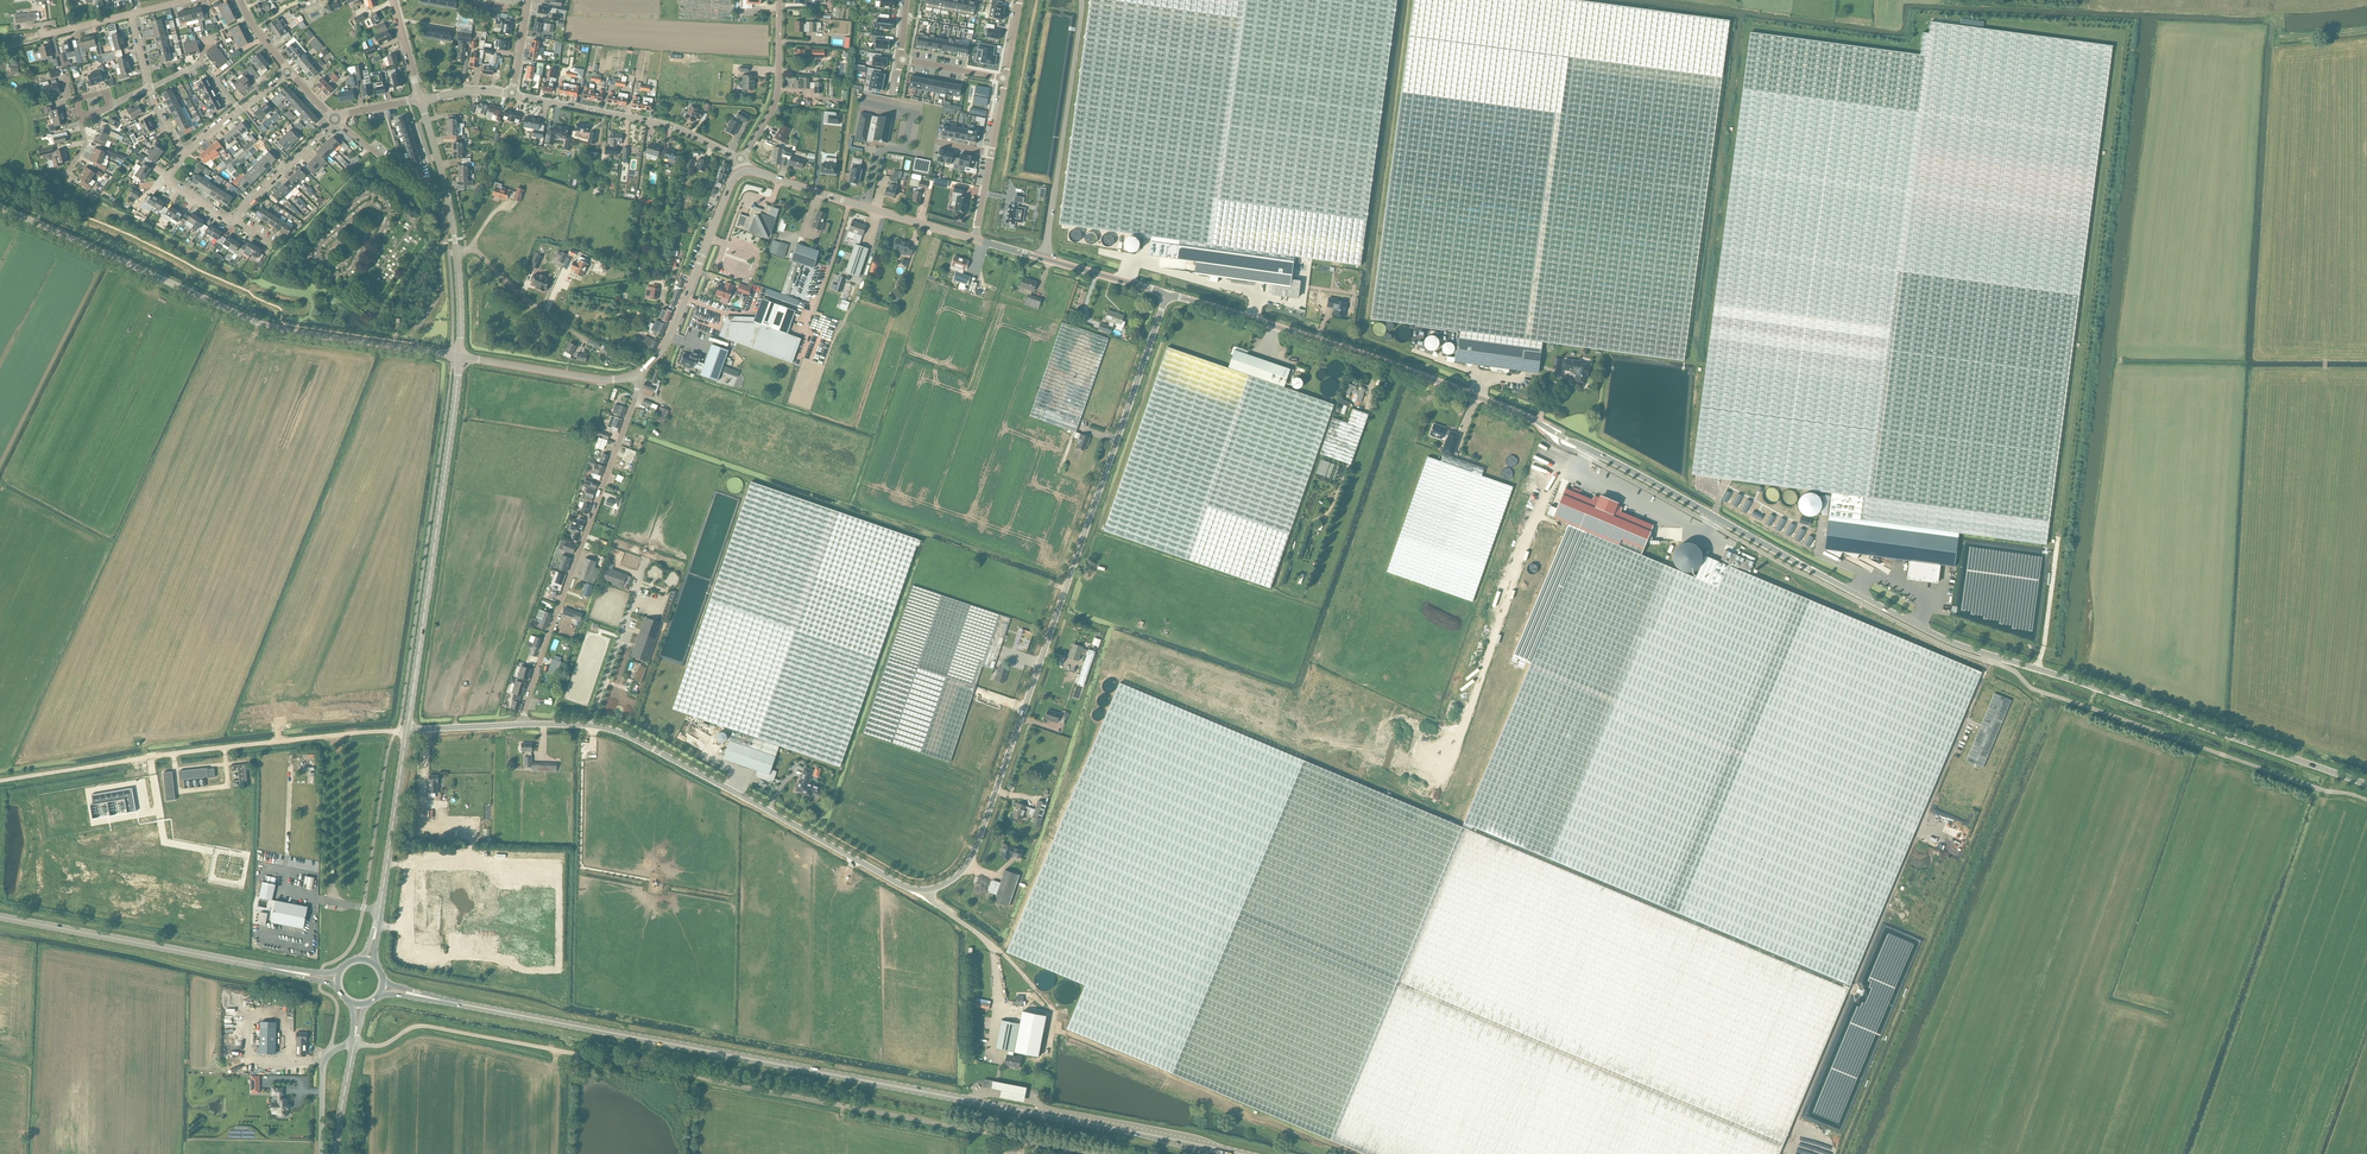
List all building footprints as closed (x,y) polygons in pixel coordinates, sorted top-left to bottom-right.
[(218,6),(221,12),(233,7),(229,0),(222,4),(220,0),(214,4),(216,7),(218,6)] [(260,16),(271,11),(270,10),(274,8),(275,7),(274,4),(273,4),(271,0),(267,2),(266,1),(256,6),(260,16)] [(355,11),(358,10),(357,6),(364,4),(366,8),(370,6),(370,8),(376,6),(374,0),(362,0),(352,3),(355,11)] [(446,7),(455,9),(457,0),(448,0),(446,7)] [(734,0),(680,0),(679,19),(733,21),(734,0)] [(880,8),(894,9),(894,0),(880,0),(880,8)] [(924,7),(933,9),(934,0),(926,0),(924,7)] [(933,9),(941,10),(943,0),(934,0),(933,9)] [(941,10),(949,12),(951,0),(943,0),(941,10)] [(949,12),(957,13),(960,0),(951,0),(949,12)] [(957,13),(965,15),(968,1),(962,0),(960,0),(957,13)] [(994,18),(1003,20),(1004,14),(1003,14),(1004,7),(1000,6),(1000,1),(994,0),(992,0),(991,8),(995,8),(994,18)] [(1059,225),(1151,237),(1149,255),(1196,262),(1195,274),(1273,285),(1272,294),(1283,295),(1283,296),(1287,297),(1287,296),(1298,297),(1301,281),(1292,280),(1295,257),(1361,266),(1397,0),(1090,0),(1059,225)] [(1460,331),(1520,339),(1543,342),(1684,361),(1730,21),(1574,0),(1412,0),(1371,319),(1460,331)] [(339,1),(331,3),(334,9),(341,7),(339,1)] [(968,1),(965,15),(973,16),(976,3),(968,1)] [(538,13),(547,15),(548,13),(552,13),(556,14),(557,9),(552,8),(552,9),(539,6),(538,13)] [(204,18),(205,21),(209,20),(207,11),(203,12),(202,7),(196,9),(198,19),(204,18)] [(221,12),(224,19),(236,13),(233,7),(221,12)] [(190,10),(192,21),(198,19),(196,9),(190,10)] [(184,11),(187,22),(192,21),(190,10),(184,11)] [(176,19),(178,27),(181,26),(180,24),(187,22),(184,11),(178,13),(179,18),(176,19)] [(364,21),(368,28),(369,28),(379,23),(378,21),(382,19),(379,12),(373,15),(374,16),(370,18),(364,21)] [(239,19),(236,13),(224,19),(227,25),(239,19)] [(16,23),(35,21),(34,14),(15,16),(16,23)] [(363,14),(354,19),(357,24),(366,19),(363,14)] [(891,30),(892,20),(889,19),(889,15),(880,14),(879,18),(878,18),(877,28),(891,30)] [(271,28),(274,33),(284,27),(287,25),(283,19),(281,21),(279,18),(272,22),(274,26),(271,28)] [(152,22),(153,29),(163,26),(169,25),(170,25),(174,24),(173,20),(169,21),(169,20),(162,22),(162,19),(152,22)] [(501,33),(511,34),(512,25),(502,24),(501,24),(502,20),(496,19),(494,27),(502,29),(501,33)] [(536,22),(534,31),(540,33),(541,29),(544,30),(545,31),(553,32),(554,26),(554,25),(550,24),(547,24),(548,20),(541,19),(540,23),(536,22)] [(795,32),(809,32),(821,32),(821,22),(806,22),(806,24),(803,24),(803,22),(795,22),(795,32)] [(1750,32),(1692,475),(1832,493),(1829,516),(1959,533),(2046,545),(2112,46),(1930,22),(1929,33),(1923,33),(1920,55),(1750,32)] [(384,23),(376,27),(379,33),(387,30),(384,23)] [(230,30),(233,36),(245,30),(241,24),(230,30)] [(987,24),(986,28),(988,29),(987,37),(999,39),(1001,30),(994,29),(995,25),(987,24)] [(285,27),(287,25),(284,27),(274,33),(278,39),(282,37),(284,40),(291,35),(288,32),(285,27)] [(153,29),(155,36),(168,33),(167,29),(164,30),(163,26),(153,29)] [(423,37),(432,39),(434,27),(425,26),(423,37)] [(432,39),(441,40),(443,29),(434,27),(432,39)] [(452,30),(443,29),(441,40),(450,42),(452,30)] [(122,33),(118,34),(117,30),(108,32),(110,37),(112,36),(113,39),(106,41),(107,45),(110,44),(124,41),(122,33)] [(233,36),(236,42),(248,37),(245,30),(233,36)] [(388,31),(376,37),(380,46),(392,40),(388,31)] [(457,60),(464,61),(465,51),(466,51),(467,44),(466,44),(466,43),(471,44),(472,33),(458,31),(457,42),(459,42),(459,43),(458,43),(457,50),(459,50),(457,60)] [(155,36),(157,43),(167,40),(166,37),(169,36),(168,33),(155,36)] [(87,36),(90,48),(97,46),(94,35),(87,36)] [(872,35),(871,43),(875,43),(874,49),(888,50),(889,41),(880,40),(881,36),(872,35)] [(83,60),(83,63),(87,62),(85,56),(86,56),(85,53),(91,51),(90,48),(87,36),(81,38),(83,47),(79,48),(82,60),(83,60)] [(251,43),(248,37),(236,42),(239,49),(251,43)] [(291,56),(301,47),(299,44),(296,47),(293,44),(297,41),(294,37),(286,44),(289,47),(286,50),(291,56)] [(72,40),(64,42),(67,53),(74,51),(75,55),(79,54),(78,47),(74,48),(72,40)] [(168,47),(167,40),(157,43),(158,50),(168,47)] [(197,40),(190,42),(193,55),(200,53),(197,40)] [(495,49),(508,51),(509,42),(496,40),(495,49)] [(115,46),(116,51),(125,49),(124,41),(110,44),(111,47),(115,46)] [(531,49),(544,51),(545,48),(542,47),(541,49),(538,49),(540,42),(532,41),(531,49)] [(187,56),(193,55),(190,42),(183,44),(187,56)] [(979,44),(978,49),(983,50),(980,63),(995,65),(996,56),(993,55),(994,47),(979,44)] [(205,53),(209,59),(219,50),(215,45),(205,53)] [(47,57),(49,61),(53,60),(52,56),(50,46),(40,48),(43,58),(47,57)] [(291,56),(296,61),(303,55),(301,52),(304,49),(302,46),(301,47),(291,56)] [(374,46),(365,50),(367,56),(376,52),(374,46)] [(160,57),(170,54),(168,47),(158,50),(160,57)] [(238,49),(230,55),(233,59),(241,53),(238,49)] [(530,58),(537,59),(538,55),(544,56),(544,55),(551,56),(551,54),(554,54),(554,53),(548,52),(544,51),(531,49),(530,58)] [(811,50),(795,50),(795,57),(800,57),(800,60),(801,61),(804,62),(804,60),(804,57),(811,57),(811,58),(824,58),(824,49),(811,49),(811,50)] [(209,59),(214,64),(224,56),(219,50),(209,59)] [(470,67),(477,68),(479,59),(483,59),(484,50),(480,50),(479,54),(472,53),(470,67)] [(867,56),(867,57),(870,57),(869,61),(873,61),(872,66),(886,67),(887,60),(887,59),(879,58),(879,54),(867,52),(867,56)] [(59,54),(62,66),(71,64),(70,60),(66,61),(64,53),(59,54)] [(177,56),(176,53),(170,54),(160,57),(162,64),(164,63),(169,62),(172,61),(171,59),(177,57),(177,56)] [(253,59),(258,65),(264,59),(259,53),(253,59)] [(296,61),(301,67),(309,60),(311,59),(308,56),(306,58),(303,55),(296,61)] [(380,55),(370,59),(372,64),(382,60),(380,55)] [(389,61),(390,66),(398,64),(395,55),(383,58),(384,62),(389,61)] [(483,74),(492,75),(493,68),(494,64),(498,65),(500,56),(490,55),(489,64),(485,64),(483,74)] [(218,69),(228,61),(224,56),(214,64),(218,69)] [(120,67),(129,65),(127,57),(118,59),(119,63),(116,64),(115,64),(113,64),(113,65),(112,65),(113,68),(120,67)] [(257,72),(261,76),(268,71),(266,68),(269,65),(264,59),(258,65),(261,69),(257,72)] [(301,67),(306,73),(313,67),(310,63),(311,62),(309,60),(301,67)] [(526,79),(533,80),(534,73),(536,73),(536,74),(542,75),(544,64),(537,62),(536,68),(535,67),(528,66),(526,79)] [(11,73),(18,73),(19,65),(11,64),(11,73)] [(118,75),(120,80),(128,78),(127,73),(131,72),(129,65),(120,67),(122,74),(118,75)] [(357,76),(358,81),(363,80),(365,79),(363,71),(362,65),(355,66),(357,76)] [(88,81),(89,87),(94,85),(93,84),(103,82),(102,75),(105,74),(103,66),(98,67),(98,71),(92,72),(92,75),(88,76),(89,79),(87,79),(87,82),(88,81)] [(318,73),(313,67),(306,73),(311,79),(318,73)] [(571,77),(582,79),(584,70),(573,67),(572,72),(571,77)] [(253,68),(248,72),(255,80),(260,76),(253,68)] [(543,91),(552,92),(554,84),(553,84),(554,81),(556,82),(559,70),(552,68),(549,83),(545,83),(543,91)] [(877,70),(868,68),(867,75),(871,76),(870,80),(883,83),(884,76),(885,76),(885,75),(884,75),(876,74),(877,70)] [(397,87),(401,86),(403,85),(402,83),(403,83),(402,78),(401,78),(400,73),(396,73),(395,69),(387,72),(389,77),(392,77),(395,87),(397,87)] [(51,78),(60,76),(58,70),(50,72),(51,78)] [(362,87),(364,97),(371,96),(370,86),(371,85),(369,75),(368,70),(363,71),(365,79),(363,80),(364,87),(362,87)] [(239,80),(247,89),(252,85),(248,80),(252,78),(246,71),(243,74),(245,76),(239,80)] [(591,81),(596,82),(597,74),(598,72),(593,72),(592,74),(587,73),(586,80),(591,81)] [(322,90),(327,96),(333,90),(329,85),(334,81),(335,82),(339,78),(338,77),(336,76),(334,73),(329,77),(332,80),(328,84),(322,90)] [(742,90),(753,90),(754,81),(755,81),(755,76),(742,75),(742,79),(743,79),(742,90)] [(350,77),(352,87),(359,86),(358,81),(357,76),(350,77)] [(197,83),(199,88),(210,83),(207,77),(197,83)] [(911,77),(909,88),(915,89),(917,78),(911,77)] [(611,85),(620,86),(621,82),(616,81),(616,79),(613,78),(611,85)] [(795,81),(795,84),(794,84),(793,84),(793,85),(792,87),(793,88),(794,88),(795,88),(803,88),(803,89),(809,89),(814,89),(814,94),(822,94),(822,82),(814,82),(809,82),(809,78),(799,78),(799,81),(795,81)] [(917,78),(915,89),(922,90),(924,79),(917,78)] [(316,85),(322,90),(328,84),(323,79),(316,85)] [(924,79),(922,90),(928,91),(930,80),(924,79)] [(45,90),(47,97),(61,94),(58,83),(57,83),(56,80),(51,81),(52,85),(49,85),(48,81),(39,83),(41,91),(45,90)] [(238,89),(241,93),(247,89),(239,80),(234,84),(231,80),(228,83),(235,91),(238,89)] [(883,83),(870,80),(869,84),(865,83),(863,91),(872,93),(873,89),(881,90),(881,91),(882,90),(881,90),(883,83)] [(930,80),(928,91),(934,92),(936,81),(930,80)] [(936,81),(934,92),(940,93),(942,83),(936,81)] [(384,86),(383,82),(378,83),(379,87),(376,88),(377,95),(377,96),(382,96),(381,94),(386,93),(384,86)] [(559,94),(568,95),(569,89),(568,88),(569,84),(561,82),(559,94)] [(640,90),(645,91),(646,86),(641,85),(642,83),(637,82),(635,89),(640,90)] [(199,88),(202,93),(212,88),(210,83),(199,88)] [(942,83),(940,93),(946,95),(948,84),(942,83)] [(575,85),(569,84),(568,88),(569,89),(568,95),(577,97),(579,86),(575,85)] [(948,84),(946,95),(952,96),(954,85),(948,84)] [(954,85),(952,96),(959,97),(961,86),(954,85)] [(277,107),(282,102),(286,98),(292,92),(287,87),(281,93),(283,96),(279,100),(276,97),(272,101),(277,107)] [(583,98),(592,100),(594,93),(588,92),(589,88),(585,87),(583,98)] [(976,87),(973,103),(986,106),(987,100),(988,100),(989,95),(988,95),(989,89),(976,87)] [(202,93),(205,98),(215,93),(212,88),(202,93)] [(166,101),(175,96),(171,89),(162,94),(166,101)] [(339,93),(340,102),(355,99),(353,90),(349,91),(348,90),(344,90),(345,92),(339,93)] [(592,100),(602,102),(603,95),(604,91),(600,90),(599,94),(594,93),(592,100)] [(297,98),(292,92),(286,98),(291,104),(297,98)] [(608,103),(617,104),(618,98),(613,97),(613,92),(610,92),(608,103)] [(205,98),(207,103),(218,98),(215,93),(205,98)] [(618,98),(617,104),(626,106),(628,95),(619,93),(618,98)] [(175,96),(166,101),(169,107),(178,102),(175,96)] [(632,107),(642,109),(643,102),(639,102),(640,97),(634,96),(632,107)] [(207,103),(210,109),(220,103),(218,98),(207,103)] [(291,104),(296,109),(303,103),(297,98),(291,104)] [(642,109),(651,111),(652,104),(653,100),(649,99),(648,103),(643,102),(642,109)] [(178,102),(169,107),(172,113),(181,109),(178,102)] [(487,112),(489,105),(479,102),(477,106),(473,104),(470,112),(475,114),(476,110),(477,110),(477,109),(480,110),(479,113),(486,116),(487,112)] [(213,114),(223,108),(220,103),(210,109),(213,114)] [(296,109),(301,115),(308,109),(303,103),(296,109)] [(268,119),(272,124),(281,117),(277,112),(271,117),(270,115),(269,115),(268,114),(271,111),(266,104),(260,109),(266,116),(268,119)] [(127,109),(132,118),(142,113),(141,110),(139,106),(132,109),(131,107),(127,109)] [(496,120),(500,121),(502,114),(499,113),(500,109),(491,106),(487,118),(491,120),(492,115),(498,116),(496,120)] [(683,111),(681,117),(685,119),(693,122),(696,117),(700,119),(703,112),(698,110),(699,109),(690,106),(688,112),(683,111)] [(51,113),(53,119),(65,116),(63,109),(54,111),(54,107),(44,109),(46,114),(51,113)] [(181,109),(172,113),(176,120),(184,115),(181,109)] [(260,109),(254,113),(260,120),(266,116),(260,109)] [(301,115),(306,120),(313,114),(308,109),(301,115)] [(508,120),(514,122),(515,118),(520,120),(521,114),(505,110),(504,116),(509,117),(508,120)] [(730,133),(734,135),(740,124),(739,123),(741,120),(746,123),(749,116),(739,111),(736,118),(735,121),(731,120),(726,130),(730,132),(730,133)] [(872,115),(861,113),(855,139),(866,142),(866,141),(870,142),(873,139),(873,140),(887,143),(892,119),(878,116),(878,117),(872,116),(872,115)] [(318,120),(313,114),(306,120),(312,126),(318,120)] [(184,115),(176,120),(179,126),(188,122),(184,115)] [(828,122),(840,124),(840,116),(829,115),(828,122)] [(58,126),(66,124),(65,116),(53,119),(51,120),(52,123),(53,124),(54,124),(54,125),(48,127),(50,132),(59,130),(58,126)] [(397,119),(398,125),(409,121),(407,116),(397,119)] [(448,128),(458,127),(464,127),(464,124),(458,124),(458,120),(461,120),(461,116),(451,116),(451,120),(448,120),(448,128)] [(976,117),(976,120),(975,121),(981,122),(980,126),(984,126),(985,118),(976,117)] [(142,129),(152,124),(149,118),(139,123),(142,129)] [(524,127),(538,129),(540,120),(535,119),(526,118),(524,127)] [(100,133),(118,139),(120,135),(111,132),(112,129),(113,130),(116,129),(116,127),(117,128),(119,122),(110,119),(108,124),(102,121),(100,128),(102,128),(100,133)] [(263,124),(259,127),(264,133),(267,130),(267,129),(272,124),(268,119),(263,124)] [(298,129),(302,124),(300,121),(294,127),(297,129),(298,129)] [(409,121),(398,125),(400,131),(411,127),(409,121)] [(188,122),(179,126),(182,132),(191,128),(188,122)] [(236,128),(241,135),(245,132),(247,135),(249,133),(247,131),(248,130),(242,123),(236,128)] [(950,123),(949,126),(950,126),(948,137),(953,138),(956,127),(956,125),(950,123)] [(142,129),(145,135),(155,129),(152,124),(142,129)] [(298,129),(303,134),(307,129),(302,124),(298,129)] [(588,143),(595,144),(597,132),(591,131),(590,133),(587,132),(589,126),(577,124),(575,137),(588,139),(588,143)] [(784,142),(787,144),(789,141),(785,139),(790,129),(782,125),(777,134),(777,133),(774,138),(783,143),(784,142)] [(950,126),(949,126),(943,125),(941,135),(948,137),(950,126)] [(285,137),(292,144),(298,139),(295,136),(298,133),(291,126),(288,128),(290,131),(285,137)] [(546,143),(553,145),(555,136),(566,138),(568,128),(562,127),(562,128),(554,126),(553,132),(548,131),(546,143)] [(400,131),(402,136),(413,133),(411,127),(400,131)] [(453,143),(453,151),(463,151),(463,143),(465,143),(465,135),(458,135),(458,127),(448,128),(448,136),(456,135),(456,143),(453,143)] [(953,138),(959,139),(962,129),(956,127),(953,138)] [(230,132),(235,140),(241,135),(236,128),(230,132)] [(967,130),(965,140),(971,141),(973,131),(974,131),(974,130),(967,128),(967,130)] [(959,139),(965,140),(967,130),(962,129),(959,139)] [(543,139),(544,132),(533,130),(532,137),(543,139)] [(973,131),(971,141),(978,143),(980,132),(974,131),(973,131)] [(52,137),(54,145),(55,144),(55,145),(67,142),(66,136),(68,136),(67,132),(52,135),(51,134),(47,135),(48,138),(52,137)] [(235,140),(230,132),(224,137),(226,140),(223,142),(228,149),(232,146),(232,147),(238,143),(235,140)] [(610,146),(617,147),(617,145),(618,145),(618,144),(621,144),(622,142),(622,135),(616,135),(616,132),(611,132),(611,134),(610,146)] [(94,142),(105,147),(108,141),(116,144),(118,139),(100,133),(99,137),(97,136),(94,142)] [(248,144),(251,147),(255,143),(255,142),(258,140),(255,136),(256,135),(254,133),(253,134),(253,133),(250,136),(253,140),(251,141),(249,139),(246,142),(248,144)] [(413,133),(402,136),(404,142),(415,138),(413,133)] [(145,139),(143,136),(136,139),(134,135),(130,137),(135,148),(138,144),(138,143),(140,142),(145,139)] [(333,138),(327,143),(334,150),(339,145),(341,147),(345,143),(338,136),(334,139),(333,138)] [(283,148),(286,150),(292,144),(285,137),(279,142),(276,140),(273,143),(281,150),(283,148)] [(406,148),(416,144),(415,138),(404,142),(406,148)] [(794,138),(790,144),(796,147),(799,141),(794,138)] [(253,146),(255,149),(263,143),(261,140),(253,146)] [(218,154),(220,157),(223,155),(220,152),(224,149),(218,142),(212,146),(218,154)] [(322,148),(329,155),(334,150),(327,143),(322,148)] [(418,150),(416,144),(406,148),(407,153),(418,150)] [(657,158),(661,159),(663,151),(660,149),(660,147),(657,146),(657,147),(649,145),(646,153),(645,155),(646,157),(649,158),(651,157),(657,159),(657,158)] [(149,150),(159,158),(164,152),(156,146),(153,150),(151,148),(149,150)] [(206,151),(211,158),(218,154),(212,146),(206,151)] [(605,154),(617,156),(618,148),(606,147),(605,154)] [(772,164),(780,165),(782,158),(783,149),(775,147),(772,164)] [(40,156),(54,153),(53,148),(39,151),(40,156)] [(103,159),(108,160),(109,157),(108,156),(105,155),(106,152),(95,148),(92,154),(103,159)] [(233,156),(235,158),(244,151),(242,148),(233,156)] [(324,160),(329,155),(322,148),(317,153),(319,154),(324,160)] [(788,164),(801,169),(804,160),(791,156),(793,151),(783,148),(783,149),(782,158),(783,158),(781,164),(785,166),(786,164),(788,165),(788,164)] [(53,159),(54,167),(63,166),(62,163),(68,161),(65,149),(56,152),(57,158),(53,159)] [(106,153),(124,160),(125,156),(108,149),(106,153)] [(667,163),(675,165),(676,162),(678,154),(670,151),(670,150),(668,149),(667,152),(663,151),(661,159),(664,160),(665,158),(668,159),(667,163)] [(139,156),(141,158),(150,164),(152,161),(155,163),(159,158),(149,150),(148,153),(150,154),(148,158),(146,157),(141,153),(139,156)] [(409,159),(420,155),(418,150),(407,153),(409,159)] [(944,163),(946,151),(939,150),(938,154),(934,153),(933,160),(944,163)] [(211,158),(206,151),(200,156),(205,163),(211,158)] [(276,159),(278,157),(271,151),(269,152),(264,157),(271,165),(276,160),(276,159)] [(459,166),(459,174),(469,174),(472,174),(472,170),(469,170),(469,166),(471,166),(471,158),(463,159),(463,151),(453,151),(454,159),(462,159),(462,166),(459,166)] [(944,163),(954,165),(956,158),(952,157),(953,153),(946,151),(944,163)] [(93,166),(105,171),(107,167),(101,165),(103,159),(92,154),(90,161),(94,162),(93,166)] [(324,160),(319,154),(309,164),(309,165),(307,168),(314,175),(317,172),(316,172),(326,162),(324,160)] [(956,158),(954,165),(965,167),(967,156),(960,154),(960,159),(956,158)] [(259,162),(266,170),(271,165),(264,157),(261,155),(256,160),(259,162)] [(422,161),(420,155),(409,159),(411,165),(422,161)] [(974,157),(967,156),(965,167),(976,169),(977,162),(973,161),(974,157)] [(224,162),(227,165),(234,160),(232,158),(231,157),(224,162)] [(851,168),(848,183),(858,185),(862,170),(860,169),(862,160),(853,157),(850,168),(851,168)] [(134,166),(147,175),(151,169),(148,167),(150,164),(141,158),(139,161),(142,163),(143,164),(141,167),(136,163),(134,166)] [(915,158),(912,170),(928,174),(931,161),(923,159),(915,158)] [(345,163),(350,169),(357,162),(354,159),(349,164),(347,162),(345,163)] [(692,170),(695,161),(689,159),(686,168),(692,170)] [(695,169),(706,172),(709,164),(706,163),(706,161),(699,159),(695,169)] [(266,170),(259,162),(254,167),(261,175),(266,170)] [(729,165),(724,163),(722,167),(720,166),(716,178),(718,179),(717,182),(723,184),(725,177),(727,172),(729,165)] [(821,173),(820,173),(821,174),(821,173),(835,175),(836,175),(836,174),(837,165),(822,163),(821,173)] [(227,167),(231,173),(235,169),(233,166),(233,167),(230,164),(227,167)] [(82,172),(92,179),(96,173),(101,177),(103,174),(92,166),(90,169),(86,167),(82,172)] [(131,178),(138,182),(140,179),(143,181),(147,175),(134,166),(132,169),(137,173),(135,176),(134,174),(131,178)] [(248,172),(256,180),(261,175),(254,167),(248,172)] [(294,174),(303,184),(306,182),(303,179),(306,176),(309,174),(303,168),(301,170),(300,169),(294,174)] [(884,195),(894,197),(895,190),(896,185),(897,185),(898,179),(901,179),(902,172),(893,170),(892,177),(891,177),(889,184),(888,188),(886,188),(884,195)] [(80,184),(90,190),(95,182),(92,179),(82,172),(78,178),(82,181),(80,184)] [(243,177),(250,185),(256,180),(248,172),(243,177)] [(191,183),(197,187),(203,178),(197,174),(191,183)] [(237,186),(242,192),(245,189),(246,190),(250,185),(243,177),(240,174),(232,183),(236,187),(237,186)] [(298,184),(302,188),(304,185),(303,184),(294,174),(289,180),(296,187),(298,184)] [(463,182),(463,186),(473,185),(473,182),(469,182),(469,174),(459,174),(459,182),(463,182)] [(197,187),(203,191),(209,182),(203,178),(197,187)] [(933,185),(947,188),(948,181),(934,178),(933,185)] [(283,185),(290,192),(296,187),(289,180),(283,185)] [(927,189),(928,184),(910,180),(909,185),(918,187),(918,189),(913,188),(913,191),(914,191),(911,201),(919,203),(921,192),(922,188),(927,189)] [(203,191),(209,195),(215,186),(209,182),(203,191)] [(495,182),(493,188),(496,188),(493,195),(506,199),(509,190),(506,189),(501,187),(502,184),(495,182)] [(278,190),(285,197),(290,192),(283,185),(278,190)] [(955,185),(953,192),(964,194),(965,187),(955,185)] [(209,195),(215,199),(221,190),(215,186),(209,195)] [(517,188),(513,200),(521,202),(525,190),(517,188)] [(130,195),(137,200),(141,193),(134,189),(134,190),(131,189),(130,191),(132,192),(130,195)] [(221,203),(227,194),(221,190),(215,199),(221,203)] [(271,200),(276,203),(278,201),(279,203),(285,197),(278,190),(273,196),(274,197),(271,200)] [(227,194),(221,203),(227,207),(233,198),(227,194)] [(149,207),(152,209),(154,207),(159,199),(153,195),(151,198),(148,196),(144,202),(147,204),(148,203),(151,205),(149,207)] [(956,201),(954,211),(965,213),(968,199),(952,196),(952,200),(956,201)] [(304,206),(305,207),(307,205),(299,197),(297,199),(304,206)] [(1010,205),(1007,223),(1011,224),(1011,228),(1015,228),(1016,225),(1017,217),(1024,219),(1026,208),(1019,207),(1019,206),(1019,202),(1024,203),(1024,198),(1015,197),(1015,202),(1016,202),(1015,205),(1010,205)] [(163,206),(165,203),(159,199),(154,207),(152,209),(155,211),(157,209),(160,211),(159,212),(162,214),(166,208),(163,206)] [(304,206),(297,199),(295,201),(302,208),(304,206)] [(653,200),(642,199),(641,206),(652,208),(653,200)] [(256,215),(262,219),(267,212),(270,208),(273,203),(270,201),(268,205),(267,205),(266,207),(264,210),(261,207),(256,215)] [(300,213),(291,204),(289,206),(298,215),(300,213)] [(740,214),(736,226),(746,230),(746,229),(749,230),(751,227),(754,234),(763,237),(763,235),(768,237),(769,232),(771,233),(779,209),(775,208),(766,205),(764,210),(755,207),(753,204),(751,205),(752,208),(749,217),(740,214)] [(172,218),(177,211),(171,207),(169,210),(166,208),(162,214),(161,216),(170,222),(170,221),(171,221),(172,218)] [(181,217),(183,215),(177,211),(172,218),(171,221),(177,225),(177,224),(180,226),(184,219),(181,217)] [(812,228),(822,231),(825,224),(822,223),(825,214),(818,211),(815,221),(812,228)] [(262,219),(268,224),(273,216),(267,212),(262,219)] [(180,226),(183,228),(185,224),(188,227),(191,223),(194,225),(199,217),(193,213),(187,221),(184,219),(180,226)] [(268,224),(275,228),(280,220),(273,216),(268,224)] [(197,233),(199,230),(202,232),(206,226),(203,224),(205,221),(199,217),(194,225),(191,229),(196,232),(197,233)] [(275,228),(281,232),(286,224),(280,220),(275,228)] [(845,272),(859,277),(868,249),(859,245),(862,235),(865,225),(852,221),(849,230),(855,233),(851,244),(855,245),(845,272)] [(289,234),(291,236),(296,232),(296,230),(286,224),(281,232),(288,236),(289,234)] [(206,226),(202,232),(204,234),(206,232),(212,236),(217,229),(211,225),(209,227),(206,226)] [(219,244),(220,244),(224,237),(221,235),(223,233),(217,229),(212,236),(209,240),(212,242),(214,238),(217,240),(216,242),(219,244)] [(224,237),(220,244),(222,246),(223,246),(224,244),(230,248),(235,240),(229,236),(227,239),(224,237)] [(785,257),(789,244),(774,239),(769,252),(785,257)] [(899,254),(906,256),(906,255),(911,256),(914,247),(909,246),(910,243),(896,239),(891,254),(898,256),(899,254)] [(234,254),(238,256),(242,249),(239,247),(241,244),(235,240),(230,248),(236,252),(234,254)] [(243,254),(249,258),(251,254),(256,246),(250,243),(245,251),(242,249),(238,256),(241,258),(243,254)] [(819,251),(797,243),(791,260),(813,268),(819,251)] [(256,260),(259,262),(264,255),(261,253),(262,250),(256,246),(251,254),(257,258),(256,260)] [(537,255),(532,267),(537,269),(542,257),(537,255)] [(951,265),(950,269),(958,271),(958,272),(957,272),(956,271),(952,280),(960,283),(958,288),(963,290),(965,285),(967,285),(970,276),(963,273),(962,273),(964,269),(965,270),(968,261),(954,256),(951,265)] [(567,257),(562,267),(566,269),(571,259),(567,257)] [(580,257),(577,263),(574,262),(571,269),(575,271),(574,273),(582,277),(584,272),(585,272),(588,265),(586,264),(587,260),(580,257)] [(873,259),(869,271),(875,273),(879,261),(873,259)] [(537,286),(536,289),(544,292),(544,291),(546,291),(549,285),(547,285),(549,281),(545,279),(545,277),(540,274),(539,276),(534,274),(532,280),(533,281),(532,284),(537,286)] [(835,291),(840,292),(845,277),(840,275),(835,291)] [(573,286),(575,278),(565,276),(564,284),(573,286)] [(1023,277),(1020,287),(1027,289),(1026,294),(1028,295),(1024,305),(1038,309),(1042,299),(1030,295),(1032,291),(1033,291),(1036,282),(1023,277)] [(669,305),(674,307),(680,291),(682,288),(681,287),(684,281),(680,279),(677,286),(675,285),(674,289),(675,290),(669,305)] [(716,294),(729,299),(733,290),(732,289),(734,285),(726,282),(725,287),(719,285),(716,294)] [(842,298),(849,300),(853,284),(845,282),(842,298)] [(737,291),(749,295),(751,288),(739,283),(737,291)] [(650,298),(657,299),(659,289),(652,287),(650,298)] [(766,288),(764,294),(797,306),(799,300),(766,288)] [(888,306),(896,309),(900,297),(897,296),(894,305),(889,303),(888,306)] [(845,310),(848,302),(840,298),(837,307),(845,310)] [(1334,316),(1344,317),(1347,302),(1338,301),(1338,299),(1329,298),(1327,307),(1335,308),(1334,316)] [(730,323),(724,339),(791,364),(800,338),(787,334),(795,311),(762,299),(753,323),(730,323)] [(666,310),(663,309),(659,318),(662,319),(662,320),(668,322),(672,312),(666,310)] [(1098,329),(1111,334),(1113,327),(1114,323),(1116,324),(1115,326),(1123,328),(1125,322),(1122,321),(1124,315),(1108,310),(1105,320),(1110,322),(1109,326),(1100,323),(1098,329)] [(651,330),(662,335),(667,324),(656,319),(651,330)] [(1386,331),(1386,330),(1386,328),(1385,326),(1384,325),(1383,324),(1381,322),(1380,322),(1378,322),(1377,322),(1374,322),(1372,323),(1371,324),(1370,326),(1369,327),(1368,329),(1368,331),(1369,332),(1369,334),(1370,336),(1371,337),(1373,338),(1374,339),(1376,339),(1378,339),(1380,339),(1381,338),(1383,337),(1384,336),(1385,335),(1385,334),(1386,332),(1386,331)] [(1030,416),(1075,432),(1108,339),(1063,323),(1034,403),(1030,416)] [(1460,331),(1459,338),(1457,338),(1454,362),(1466,364),(1469,368),(1473,365),(1491,367),(1491,368),(1491,369),(1491,370),(1492,371),(1493,371),(1496,371),(1496,372),(1502,373),(1502,372),(1506,373),(1507,373),(1507,372),(1508,372),(1508,371),(1509,371),(1509,369),(1538,373),(1543,342),(1520,339),(1460,331)] [(639,336),(637,335),(635,339),(642,342),(642,343),(648,346),(646,349),(648,350),(653,353),(659,343),(658,343),(660,341),(655,338),(654,340),(645,336),(644,337),(640,335),(639,336)] [(601,345),(589,339),(586,343),(599,349),(601,345)] [(577,361),(586,363),(587,355),(578,353),(578,354),(575,353),(577,343),(568,342),(565,357),(573,359),(574,358),(577,359),(577,361)] [(712,344),(700,375),(717,381),(728,350),(712,344)] [(1104,531),(1270,588),(1334,404),(1284,387),(1291,369),(1248,354),(1248,352),(1248,351),(1247,351),(1236,347),(1235,347),(1234,347),(1233,349),(1232,352),(1233,353),(1228,368),(1168,347),(1104,531)] [(684,354),(680,363),(694,368),(696,362),(699,363),(701,356),(694,353),(692,352),(691,352),(690,356),(684,354)] [(1575,381),(1587,383),(1589,365),(1581,364),(1581,361),(1565,359),(1563,370),(1576,371),(1575,381)] [(1346,369),(1346,367),(1346,365),(1345,364),(1344,363),(1343,361),(1341,360),(1339,360),(1337,360),(1336,360),(1334,360),(1332,361),(1331,362),(1330,363),(1329,365),(1328,366),(1328,368),(1328,370),(1329,372),(1329,374),(1330,375),(1332,376),(1334,377),(1337,378),(1338,378),(1340,377),(1342,377),(1343,376),(1345,374),(1345,373),(1346,371),(1346,369)] [(739,372),(724,366),(722,371),(738,376),(739,372)] [(642,394),(651,398),(654,392),(656,393),(660,384),(659,384),(660,380),(657,379),(660,371),(655,369),(650,382),(653,383),(652,384),(645,382),(643,388),(644,389),(642,394)] [(1340,388),(1340,386),(1339,384),(1339,383),(1338,381),(1336,380),(1334,379),(1332,379),(1331,378),(1329,379),(1327,379),(1325,380),(1324,381),(1322,383),(1322,385),(1321,387),(1321,388),(1321,390),(1322,392),(1323,393),(1324,395),(1326,396),(1327,397),(1329,397),(1331,398),(1332,397),(1334,397),(1336,396),(1337,395),(1339,393),(1339,392),(1340,390),(1340,388)] [(1297,388),(1305,388),(1304,379),(1293,379),(1293,385),(1297,385),(1297,388)] [(1344,390),(1359,395),(1360,390),(1356,389),(1357,386),(1351,384),(1350,387),(1345,386),(1344,390)] [(1336,412),(1344,415),(1348,406),(1349,406),(1350,403),(1341,399),(1339,403),(1344,405),(1341,404),(1339,409),(1337,409),(1336,412)] [(612,413),(623,417),(626,408),(620,405),(620,406),(615,404),(612,413)] [(660,407),(655,420),(664,424),(670,410),(660,407)] [(1320,454),(1351,465),(1369,414),(1353,408),(1348,423),(1333,418),(1320,454)] [(607,428),(617,432),(618,429),(622,420),(611,416),(607,428)] [(1447,437),(1449,431),(1445,430),(1446,428),(1438,425),(1438,427),(1433,426),(1430,435),(1442,439),(1443,436),(1447,437)] [(610,435),(596,430),(594,434),(608,439),(610,435)] [(1387,571),(1473,602),(1513,486),(1482,475),(1484,468),(1468,462),(1453,457),(1461,434),(1449,430),(1449,431),(1447,437),(1441,453),(1443,454),(1441,461),(1427,456),(1399,536),(1387,571)] [(1075,448),(1084,451),(1087,442),(1088,443),(1090,438),(1080,435),(1080,434),(1076,432),(1074,438),(1079,439),(1075,448)] [(630,448),(636,450),(640,439),(634,436),(630,448)] [(1546,444),(1540,457),(1556,464),(1562,451),(1546,444)] [(596,450),(592,459),(598,461),(600,461),(599,462),(605,465),(609,456),(601,453),(602,452),(596,450)] [(1517,462),(1516,459),(1515,458),(1514,457),(1512,456),(1511,456),(1509,456),(1507,457),(1507,458),(1506,459),(1505,461),(1505,463),(1506,464),(1507,466),(1508,467),(1511,468),(1512,468),(1513,467),(1515,466),(1516,466),(1516,464),(1517,462)] [(1334,475),(1336,475),(1339,464),(1321,460),(1317,474),(1333,478),(1334,475)] [(592,478),(600,480),(601,476),(604,467),(595,464),(592,473),(594,474),(592,478)] [(1512,474),(1511,472),(1510,470),(1509,469),(1507,468),(1506,468),(1504,469),(1502,470),(1501,472),(1500,474),(1500,475),(1501,476),(1502,478),(1503,479),(1506,480),(1507,480),(1508,480),(1510,479),(1511,478),(1511,476),(1512,474)] [(592,482),(593,479),(586,477),(584,484),(591,486),(591,487),(596,488),(598,484),(592,482)] [(742,486),(742,484),(742,483),(740,481),(739,480),(738,479),(736,478),(735,478),(734,478),(732,479),(731,479),(730,480),(729,481),(728,483),(727,484),(727,486),(727,487),(728,488),(728,490),(729,491),(730,492),(731,493),(733,493),(734,493),(736,493),(737,493),(739,492),(740,491),(741,491),(742,489),(742,486)] [(918,540),(879,526),(751,482),(673,709),(733,730),(723,759),(758,771),(757,774),(757,775),(757,776),(757,777),(758,777),(770,781),(771,781),(772,781),(773,781),(773,780),(774,779),(776,772),(771,770),(779,746),(840,767),(918,540)] [(591,504),(595,491),(587,488),(587,489),(584,497),(582,502),(580,502),(579,506),(582,508),(581,512),(587,514),(591,504)] [(1569,524),(1640,554),(1646,539),(1652,540),(1652,526),(1619,512),(1620,511),(1622,506),(1618,504),(1618,503),(1600,495),(1599,496),(1595,495),(1593,500),(1593,501),(1565,489),(1557,509),(1550,506),(1547,514),(1569,524)] [(1727,491),(1722,500),(1726,503),(1731,493),(1727,491)] [(1738,493),(1732,505),(1736,507),(1742,496),(1738,493)] [(604,504),(612,507),(614,502),(607,499),(604,504)] [(1747,499),(1741,511),(1745,513),(1752,502),(1747,499)] [(1753,511),(1751,515),(1761,520),(1763,516),(1753,511)] [(1771,514),(1766,524),(1770,526),(1775,517),(1771,514)] [(1810,526),(1813,520),(1802,516),(1799,521),(1810,526)] [(1959,533),(1829,516),(1824,550),(1840,557),(1842,552),(1856,559),(1859,554),(1910,561),(1907,579),(1915,580),(1915,579),(1919,579),(1919,580),(1937,583),(1940,565),(1954,567),(1959,533)] [(573,533),(575,534),(577,535),(578,531),(581,532),(585,521),(578,518),(576,524),(572,522),(570,528),(574,530),(573,533)] [(1781,518),(1775,529),(1780,532),(1786,520),(1781,518)] [(1791,523),(1785,534),(1789,537),(1795,525),(1791,523)] [(1172,1073),(1331,1140),(1365,1153),(1779,1153),(1981,671),(1982,671),(1901,637),(1728,565),(1706,555),(1696,577),(1640,554),(1569,524),(1547,575),(1513,656),(1530,664),(1462,827),(1304,760),(1181,1052),(1172,1073)] [(1801,528),(1794,540),(1799,542),(1805,530),(1801,528)] [(1809,535),(1804,545),(1809,547),(1814,538),(1809,535)] [(596,536),(590,551),(598,554),(604,539),(596,536)] [(568,543),(562,540),(559,549),(573,554),(576,546),(568,543)] [(1695,568),(1699,566),(1702,563),(1703,559),(1704,555),(1703,551),(1701,547),(1698,544),(1694,543),(1691,542),(1687,542),(1684,543),(1681,545),(1678,548),(1677,551),(1676,554),(1676,558),(1677,562),(1680,566),(1683,568),(1687,569),(1691,570),(1695,568)] [(1725,550),(1721,560),(1750,572),(1754,562),(1733,553),(1725,550)] [(560,569),(566,571),(569,562),(571,558),(562,555),(561,560),(563,561),(560,569)] [(585,557),(578,578),(589,582),(597,562),(585,557)] [(606,567),(601,581),(622,588),(627,575),(606,567)] [(565,575),(559,573),(556,582),(555,586),(552,586),(549,595),(555,597),(558,589),(560,590),(565,575)] [(585,584),(583,584),(581,589),(583,590),(582,594),(588,597),(592,585),(586,583),(585,584)] [(863,733),(950,762),(982,666),(993,669),(1010,618),(913,585),(863,733)] [(676,592),(671,590),(660,622),(665,623),(676,592)] [(570,616),(580,620),(583,613),(572,609),(570,616)] [(539,628),(545,630),(551,614),(539,610),(536,617),(542,619),(539,628)] [(638,633),(656,639),(661,624),(643,618),(638,633)] [(655,641),(637,636),(630,657),(647,663),(655,641)] [(528,654),(535,657),(538,648),(542,639),(535,637),(533,643),(528,641),(526,646),(530,647),(528,654)] [(1070,652),(1069,657),(1078,661),(1081,653),(1086,655),(1088,650),(1082,648),(1083,647),(1074,644),(1071,653),(1070,652)] [(1096,651),(1088,649),(1077,683),(1084,685),(1096,651)] [(562,662),(552,659),(549,668),(559,671),(562,662)] [(525,668),(526,664),(523,663),(522,667),(519,676),(527,679),(530,670),(525,668)] [(1008,669),(999,666),(995,679),(1004,682),(1008,669)] [(1108,693),(1110,692),(1113,691),(1114,689),(1115,686),(1115,683),(1114,681),(1111,679),(1109,678),(1106,679),(1104,680),(1102,682),(1101,685),(1101,687),(1102,690),(1105,692),(1108,693)] [(522,696),(523,696),(527,684),(516,681),(514,688),(516,689),(514,693),(522,696)] [(1065,1028),(1172,1073),(1304,760),(1118,682),(1004,951),(1084,983),(1065,1028)] [(520,702),(522,696),(514,693),(512,700),(513,700),(510,708),(518,711),(519,709),(521,709),(523,704),(521,704),(521,703),(520,702)] [(1100,706),(1103,707),(1106,706),(1108,704),(1109,701),(1108,698),(1107,696),(1105,694),(1102,694),(1099,695),(1097,697),(1096,699),(1096,702),(1098,705),(1100,706)] [(1994,694),(1966,761),(1982,768),(2011,701),(1994,694)] [(1095,720),(1098,720),(1101,719),(1103,717),(1103,715),(1103,712),(1102,710),(1100,709),(1097,708),(1095,709),(1093,710),(1092,713),(1092,716),(1093,718),(1095,720)] [(1058,722),(1060,714),(1048,710),(1046,718),(1058,722)] [(726,736),(726,734),(725,733),(723,731),(722,731),(721,731),(719,731),(718,731),(717,733),(716,734),(716,736),(716,738),(717,740),(719,741),(721,741),(723,741),(724,740),(726,738),(726,736)] [(532,751),(532,743),(522,743),(522,746),(520,746),(519,747),(519,750),(521,751),(522,751),(528,751),(528,756),(524,756),(524,767),(531,767),(531,771),(557,771),(557,763),(532,762),(532,756),(531,756),(531,751),(532,751)] [(238,771),(239,785),(247,784),(245,764),(230,766),(231,772),(238,771)] [(816,766),(813,776),(819,778),(822,768),(816,766)] [(179,771),(180,780),(184,779),(191,779),(197,778),(204,777),(208,777),(208,778),(215,777),(214,769),(207,769),(207,768),(179,771)] [(809,781),(813,771),(805,768),(801,781),(800,781),(796,791),(802,793),(801,794),(806,796),(806,794),(812,796),(813,793),(816,794),(818,787),(808,784),(809,781)] [(163,773),(166,801),(175,800),(172,772),(163,773)] [(429,793),(438,793),(438,782),(438,775),(429,775),(429,782),(429,793)] [(132,787),(91,794),(93,804),(125,798),(128,812),(136,811),(132,787)] [(1013,817),(1022,820),(1024,813),(1029,814),(1043,819),(1050,798),(1036,794),(1031,808),(1026,806),(1027,806),(1018,803),(1013,817)] [(447,798),(447,800),(442,800),(442,807),(447,807),(447,811),(452,811),(452,798),(447,798)] [(1957,819),(1937,809),(1939,805),(1933,802),(1929,810),(1955,823),(1957,819)] [(1001,856),(1009,859),(1011,855),(1021,858),(1023,850),(1013,847),(1014,846),(1004,843),(1002,848),(1003,849),(1001,856)] [(433,883),(450,883),(450,870),(433,870),(433,883)] [(991,912),(1005,917),(1020,874),(1005,870),(1000,883),(994,881),(991,882),(988,890),(989,893),(996,895),(991,912)] [(305,876),(304,888),(313,889),(315,877),(305,876)] [(276,885),(262,882),(259,898),(272,901),(276,885)] [(307,907),(276,901),(271,922),(303,929),(307,907)] [(268,913),(260,912),(258,923),(265,925),(268,913)] [(1045,991),(1049,989),(1052,987),(1054,984),(1054,980),(1053,976),(1051,973),(1048,971),(1045,970),(1042,970),(1038,971),(1036,973),(1034,976),(1033,980),(1034,983),(1035,987),(1038,989),(1041,991),(1045,991)] [(1057,1001),(1060,1003),(1063,1004),(1067,1004),(1071,1003),(1074,1000),(1076,997),(1077,994),(1077,990),(1076,986),(1074,983),(1071,981),(1067,980),(1063,980),(1059,981),(1056,983),(1054,986),(1053,990),(1053,994),(1054,998),(1057,1001)] [(1020,1011),(1019,1015),(1013,1051),(1037,1057),(1046,1016),(1020,1011)] [(1004,1064),(1018,1067),(1020,1057),(1012,1055),(1013,1051),(1019,1015),(1008,1013),(1008,1014),(1002,1012),(995,1047),(1007,1050),(1006,1054),(1004,1064)] [(276,1054),(276,1028),(260,1027),(260,1054),(276,1054)] [(296,1056),(303,1056),(303,1044),(303,1041),(306,1041),(306,1033),(297,1032),(297,1043),(296,1056)] [(256,1093),(256,1089),(259,1089),(260,1076),(252,1076),(251,1093),(256,1093)] [(984,1079),(983,1087),(994,1089),(995,1081),(984,1079)] [(1001,1092),(1000,1099),(1024,1103),(1026,1089),(993,1083),(991,1090),(1001,1092)] [(288,1115),(288,1109),(289,1109),(289,1105),(288,1105),(288,1099),(282,1099),(282,1095),(283,1095),(283,1088),(273,1087),(272,1094),(278,1095),(278,1103),(275,1103),(275,1110),(278,1110),(278,1115),(280,1115),(280,1116),(285,1116),(285,1115),(288,1115)]
